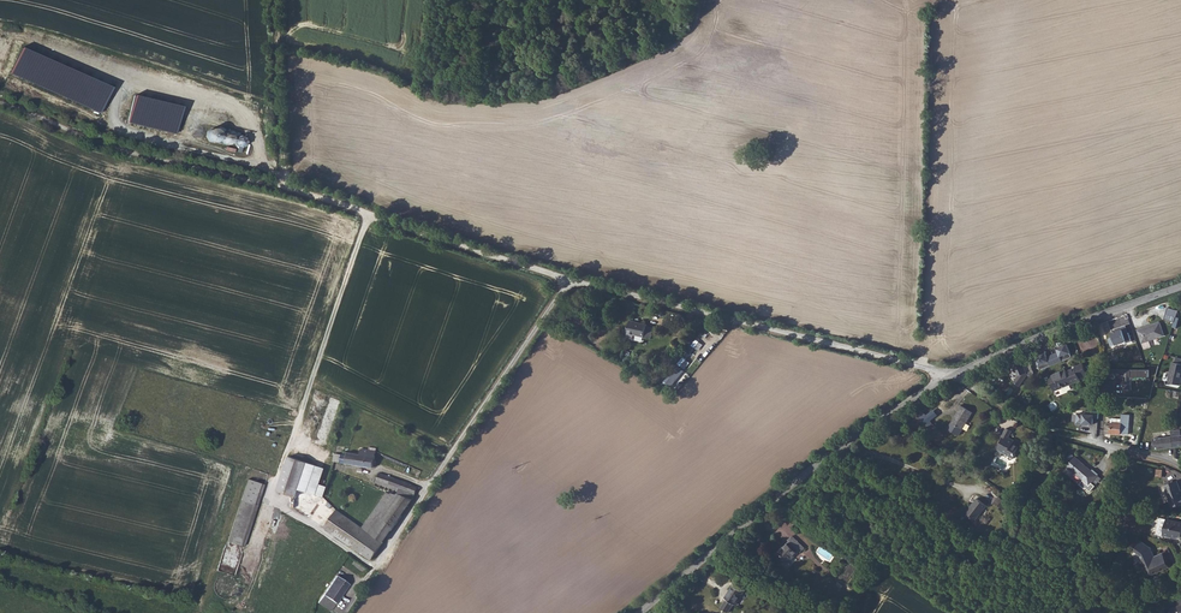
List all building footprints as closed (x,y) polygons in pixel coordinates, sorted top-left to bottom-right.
[(247,137),(209,128),(206,141),(244,151),(247,137)] [(1137,319),(1132,321),(1137,335),(1159,327),(1155,314),(1137,320),(1137,319)] [(648,324),(632,320),(628,336),(634,337),(635,335),(645,337),(646,336),(652,337),(655,327),(647,326),(648,324)] [(1131,340),(1129,332),(1124,334),(1122,329),(1112,332),(1113,336),(1108,338),(1111,346),(1131,340)] [(1074,369),(1078,366),(1081,364),(1076,354),(1061,362),(1059,360),(1042,368),(1049,383),(1075,371),(1074,369)] [(1180,384),(1180,357),(1173,356),(1168,382),(1180,384)] [(1019,373),(1013,381),(1020,386),(1031,371),(1018,362),(1012,369),(1019,373)] [(667,373),(676,383),(687,374),(678,364),(667,373)] [(1132,375),(1149,376),(1149,369),(1111,367),(1111,376),(1123,376),(1123,389),(1131,389),(1132,375)] [(321,430),(329,432),(340,400),(331,397),(321,430)] [(973,411),(961,404),(958,409),(960,410),(953,423),(964,428),(973,411)] [(1072,422),(1094,424),(1094,417),(1098,417),(1099,411),(1073,409),(1072,422)] [(1119,413),(1119,418),(1118,429),(1126,429),(1127,409),(1125,409),(1125,410),(1119,409),(1119,413)] [(921,418),(926,422),(929,419),(931,417),(926,413),(921,418)] [(1118,429),(1119,418),(1108,417),(1107,421),(1102,421),(1102,428),(1118,429)] [(1013,427),(1007,425),(1003,434),(1005,435),(1000,447),(1016,454),(1017,455),(1019,451),(1018,449),(1021,444),(1019,443),(1016,442),(1017,439),(1014,438),(1015,436),(1010,434),(1013,427)] [(1172,444),(1180,443),(1180,432),(1178,433),(1177,426),(1169,427),(1170,433),(1172,444)] [(1162,445),(1172,444),(1170,433),(1155,435),(1151,436),(1153,446),(1162,445)] [(374,469),(374,468),(376,449),(369,448),(369,451),(361,450),(361,451),(360,456),(357,455),(347,455),(345,453),(344,453),(343,453),(342,454),(342,456),(333,455),(331,464),(374,469)] [(1095,484),(1100,477),(1094,472),(1096,469),(1080,455),(1072,464),(1095,484)] [(324,468),(290,456),(278,489),(296,496),(299,489),(315,494),(324,468)] [(397,492),(412,502),(413,500),(417,489),(405,483),(381,476),(378,484),(398,491),(397,492)] [(248,478),(244,489),(229,541),(245,546),(260,496),(264,484),(248,478)] [(1168,484),(1169,486),(1167,487),(1170,492),(1168,493),(1175,508),(1180,506),(1180,486),(1179,482),(1174,484),(1173,482),(1168,484)] [(375,539),(379,540),(378,544),(382,546),(385,542),(412,502),(397,492),(394,497),(386,492),(364,524),(372,529),(369,535),(375,539)] [(1007,499),(998,493),(994,499),(1003,504),(1007,499)] [(986,503),(976,496),(966,511),(975,518),(986,503)] [(325,532),(370,563),(382,546),(378,544),(379,540),(375,539),(369,535),(372,529),(364,524),(361,529),(337,513),(325,532)] [(1171,521),(1166,536),(1179,540),(1180,539),(1180,524),(1171,521)] [(788,540),(784,545),(795,552),(798,549),(800,550),(803,547),(789,536),(787,539),(788,540)] [(1150,548),(1142,542),(1134,551),(1141,556),(1150,575),(1169,566),(1163,553),(1155,557),(1150,548)] [(795,552),(784,545),(776,554),(786,562),(795,552)] [(337,578),(319,605),(330,612),(332,612),(349,587),(337,578)] [(745,592),(734,585),(725,597),(727,598),(721,606),(729,611),(735,603),(737,605),(745,592)]
